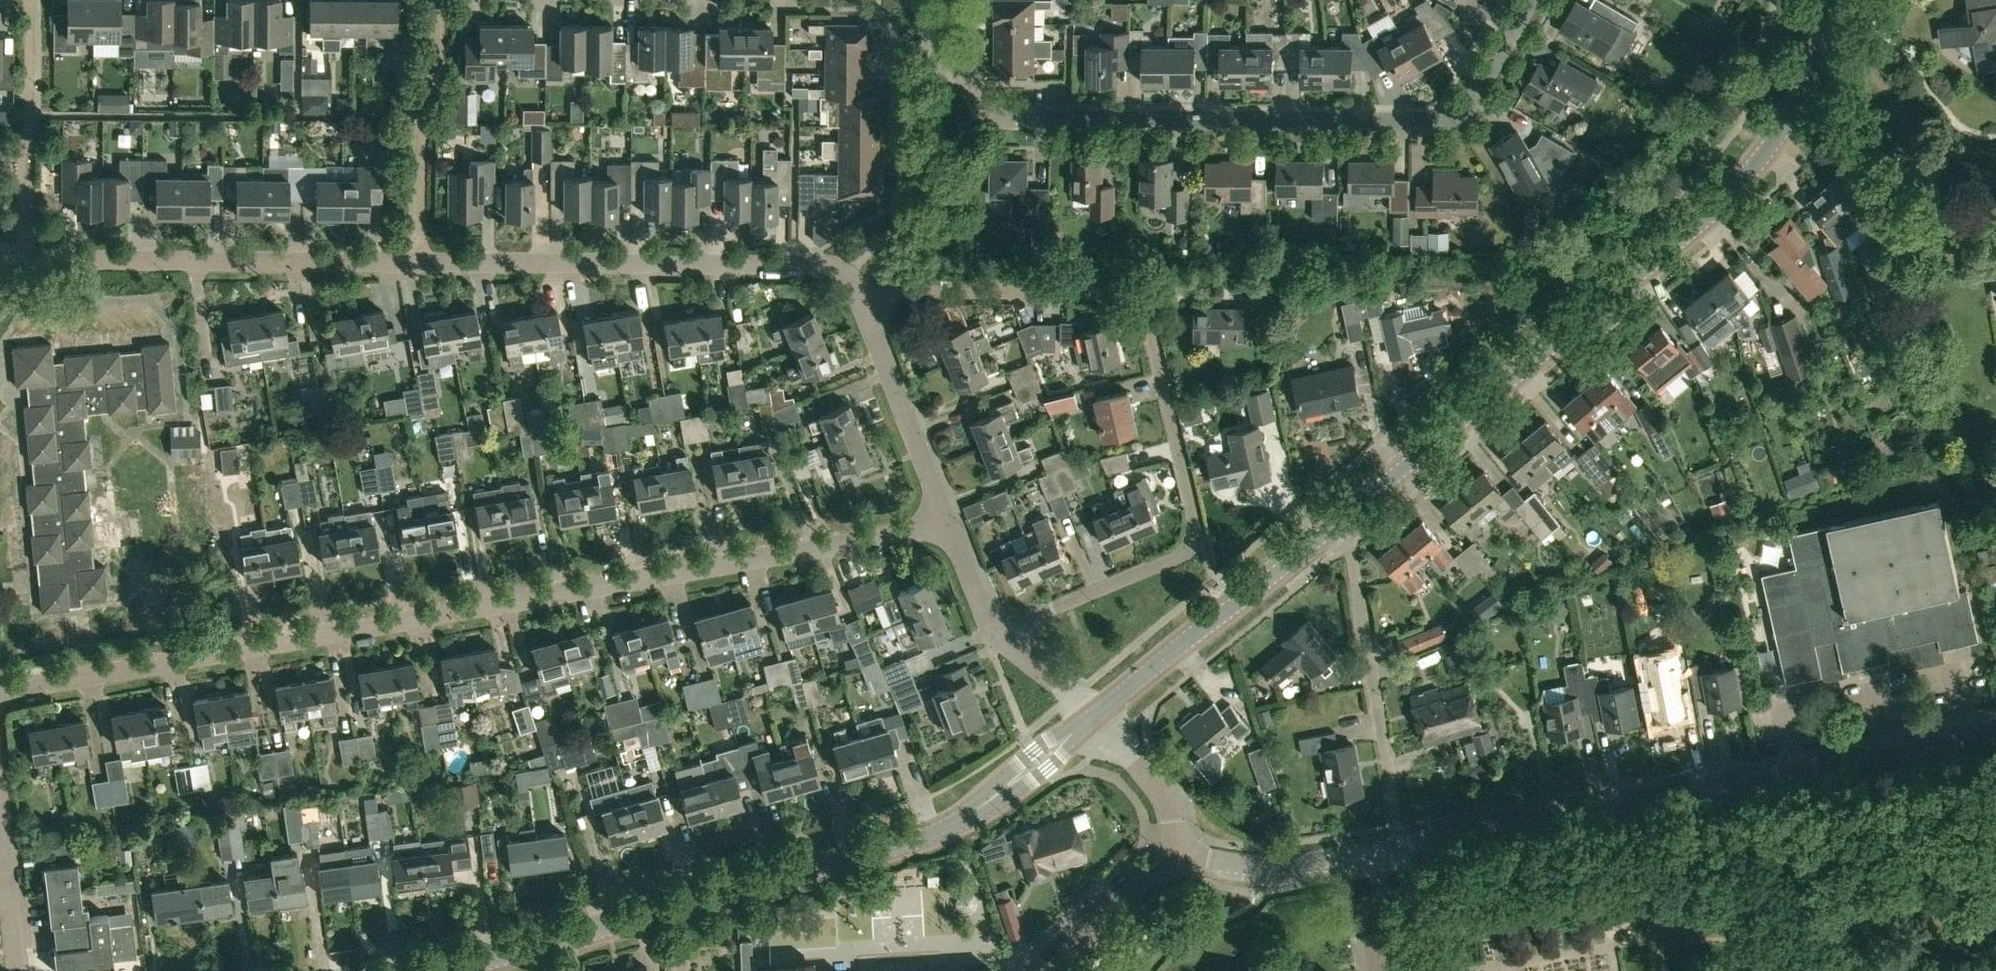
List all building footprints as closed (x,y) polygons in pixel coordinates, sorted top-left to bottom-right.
[(54,33),(54,50),(77,51),(77,37),(94,37),(95,0),(69,0),(68,33),(54,33)] [(94,37),(94,42),(119,42),(119,55),(134,55),(134,48),(134,21),(134,19),(123,19),(123,16),(120,13),(120,0),(95,0),(94,37)] [(134,21),(134,48),(173,48),(173,52),(174,52),(174,2),(175,2),(175,0),(148,0),(148,21),(134,21)] [(175,2),(174,2),(174,52),(214,52),(214,25),(200,25),(200,0),(175,0),(175,2)] [(214,25),(214,52),(228,52),(229,41),(254,41),(254,0),(228,0),(228,16),(224,20),(214,20),(214,25)] [(254,41),(280,41),(280,52),(294,52),(294,20),(284,20),(280,16),(280,0),(254,0),(254,41)] [(332,31),(332,0),(310,0),(310,31),(332,31)] [(332,31),(354,32),(354,0),(332,0),(332,31)] [(354,32),(375,32),(375,0),(354,0),(354,32)] [(375,32),(397,32),(398,0),(375,0),(375,32)] [(1053,8),(1053,0),(996,0),(995,23),(1035,24),(1035,8),(1053,8)] [(1445,18),(1434,6),(1428,0),(1425,0),(1415,6),(1419,12),(1407,18),(1413,28),(1402,34),(1421,67),(1443,54),(1432,34),(1450,23),(1445,18)] [(1626,43),(1639,21),(1603,0),(1596,12),(1576,1),(1560,29),(1603,55),(1614,36),(1626,43)] [(1942,26),(1945,44),(1955,43),(1956,42),(1973,40),(1976,57),(1976,59),(1978,68),(1995,65),(1993,51),(1995,47),(1995,0),(1967,0),(1968,8),(1956,24),(1942,26)] [(1437,1),(1434,6),(1445,18),(1451,9),(1437,1)] [(1113,2),(1113,18),(1129,18),(1128,2),(1113,2)] [(995,23),(995,47),(1052,47),(1052,39),(1035,39),(1035,24),(995,23)] [(1421,67),(1402,34),(1396,23),(1362,42),(1367,61),(1369,69),(1387,59),(1398,80),(1421,67)] [(865,49),(865,24),(809,24),(809,33),(826,33),(826,49),(865,49)] [(494,63),(506,63),(506,25),(480,25),(480,49),(466,49),(466,80),(494,80),(494,63)] [(562,69),(572,69),(572,64),(585,64),(585,69),(586,69),(586,26),(561,26),(561,52),(546,52),(546,49),(532,49),(532,25),(506,25),(506,63),(519,63),(519,75),(546,76),(546,78),(562,78),(562,69)] [(611,26),(586,26),(586,69),(610,69),(610,81),(625,81),(625,49),(611,49),(611,26)] [(625,49),(625,81),(625,92),(630,92),(630,89),(633,89),(633,80),(652,80),(652,64),(665,64),(666,26),(639,26),(639,49),(625,49)] [(682,64),(682,77),(678,77),(679,85),(691,85),(705,85),(705,77),(705,58),(691,58),(691,26),(666,26),(665,64),(682,64)] [(745,64),(745,27),(719,27),(719,50),(705,50),(705,58),(705,77),(732,77),(732,64),(745,64)] [(771,27),(745,27),(745,64),(757,64),(757,77),(771,77),(771,81),(785,81),(785,50),(771,50),(771,27)] [(1143,83),(1169,83),(1169,45),(1154,45),(1153,40),(1148,34),(1144,33),(1144,29),(1130,29),(1130,59),(1143,59),(1143,83)] [(1195,83),(1195,60),(1208,60),(1208,33),(1208,31),(1195,31),(1195,46),(1169,45),(1169,83),(1195,83)] [(1273,31),(1247,31),(1247,46),(1247,83),(1273,84),(1273,60),(1286,60),(1286,33),(1273,33),(1273,31)] [(1301,84),(1326,84),(1327,46),(1311,46),(1311,32),(1286,31),(1286,33),(1286,60),(1302,60),(1301,84)] [(1129,59),(1129,33),(1102,32),(1102,45),(1089,45),(1088,83),(1115,83),(1115,59),(1129,59)] [(1343,46),(1327,46),(1326,84),(1352,84),(1352,61),(1367,61),(1362,42),(1360,32),(1343,32),(1343,46)] [(1231,33),(1208,33),(1208,60),(1221,60),(1221,83),(1247,83),(1247,46),(1231,46),(1231,33)] [(14,59),(0,59),(0,36),(0,88),(14,88),(14,59)] [(323,38),(323,50),(332,50),(332,38),(323,38)] [(340,38),(332,38),(332,50),(340,50),(340,38)] [(367,38),(366,51),(365,51),(365,62),(373,62),(374,51),(375,51),(376,38),(367,38)] [(384,38),(376,38),(375,51),(384,51),(384,38)] [(1035,56),(1052,56),(1052,58),(1066,58),(1065,47),(1052,47),(995,47),(995,72),(1035,72),(1035,56)] [(808,53),(809,57),(821,57),(821,48),(808,48),(809,49),(808,53)] [(865,73),(865,49),(826,49),(826,57),(826,72),(865,73)] [(1540,63),(1525,88),(1539,96),(1538,97),(1539,98),(1559,110),(1567,97),(1570,91),(1582,98),(1585,100),(1597,80),(1574,67),(1567,78),(1556,72),(1540,63)] [(808,88),(808,96),(865,96),(865,73),(826,72),(825,88),(808,88)] [(302,77),(302,94),(328,94),(328,100),(331,100),(331,77),(302,77)] [(328,100),(328,94),(302,94),(302,112),(328,112),(328,100)] [(879,96),(865,96),(808,96),(808,97),(820,97),(820,109),(827,109),(827,124),(879,125),(879,96)] [(798,97),(798,109),(817,110),(817,97),(798,97)] [(337,98),(336,111),(353,111),(353,98),(337,98)] [(1,109),(2,124),(15,123),(14,109),(1,109)] [(533,123),(544,123),(544,111),(538,111),(533,116),(533,123)] [(143,133),(143,120),(130,120),(130,128),(134,133),(143,133)] [(268,120),(268,131),(280,131),(280,121),(280,120),(268,120)] [(532,129),(532,160),(550,160),(551,124),(533,124),(533,129),(532,129)] [(839,125),(839,141),(822,140),(822,148),(839,148),(879,148),(879,125),(827,124),(827,125),(839,125)] [(1563,170),(1574,151),(1548,136),(1539,150),(1532,155),(1518,131),(1492,146),(1512,180),(1524,173),(1528,180),(1554,165),(1563,170)] [(1627,159),(1620,145),(1615,144),(1612,146),(1610,150),(1616,164),(1627,159)] [(879,172),(879,148),(839,148),(822,148),(822,157),(839,157),(839,172),(879,172)] [(103,215),(129,215),(129,191),(143,191),(143,187),(143,159),(120,159),(120,177),(103,177),(103,215)] [(157,187),(157,215),(183,215),(184,177),(183,177),(171,177),(171,170),(167,170),(167,159),(143,159),(143,187),(157,187)] [(495,160),(480,160),(469,159),(469,173),(451,173),(451,217),(481,217),(481,192),(495,192),(495,160)] [(565,214),(590,214),(591,214),(591,180),(592,180),(592,176),(574,176),(574,159),(551,159),(551,190),(565,190),(565,214)] [(725,214),(750,215),(751,215),(751,181),(752,181),(752,177),(738,177),(738,159),(711,159),(711,168),(711,191),(725,191),(725,214)] [(764,181),(752,181),(751,181),(751,215),(750,215),(750,219),(777,219),(777,191),(791,191),(791,159),(777,159),(777,168),(764,168),(764,181)] [(77,214),(103,215),(103,177),(90,177),(90,160),(63,160),(63,191),(77,191),(77,214)] [(645,214),(670,214),(671,214),(671,181),(672,177),(659,176),(659,160),(631,160),(631,164),(631,191),(645,191),(645,214)] [(1048,246),(1049,224),(1049,188),(1027,188),(1028,160),(991,160),(991,196),(1013,196),(1013,224),(1032,224),(1033,246),(1048,246)] [(1114,214),(1114,186),(1102,186),(1103,161),(1074,160),(1074,196),(1092,196),(1092,214),(1114,214)] [(1187,218),(1187,188),(1172,188),(1172,161),(1142,161),(1142,201),(1170,201),(1169,218),(1187,218)] [(1266,212),(1266,178),(1252,177),(1252,161),(1224,161),(1224,163),(1207,163),(1207,197),(1242,197),(1242,212),(1266,212)] [(1338,219),(1338,193),(1323,193),(1323,162),(1278,162),(1278,194),(1313,194),(1313,219),(1338,219)] [(1344,190),(1344,208),(1369,208),(1369,192),(1390,192),(1390,210),(1410,210),(1410,178),(1394,178),(1395,162),(1350,162),(1350,190),(1344,190)] [(183,173),(183,177),(184,177),(183,215),(209,215),(209,191),(223,191),(223,165),(223,163),(208,163),(208,173),(183,173)] [(631,195),(631,191),(631,164),(608,164),(608,180),(592,180),(591,180),(591,214),(590,214),(590,218),(617,218),(617,195),(631,195)] [(246,165),(223,165),(223,191),(223,192),(237,192),(237,215),(263,216),(263,178),(246,178),(246,165)] [(303,192),(303,166),(263,165),(263,178),(263,216),(289,216),(289,192),(303,192)] [(343,216),(343,179),(343,166),(303,166),(303,192),(317,193),(317,216),(324,216),(324,221),(327,223),(336,223),(339,220),(339,216),(343,216)] [(358,166),(358,179),(343,179),(343,216),(369,216),(369,193),(383,193),(383,166),(358,166)] [(533,218),(533,167),(524,167),(524,180),(507,180),(507,217),(533,218)] [(711,195),(711,191),(711,168),(683,168),(684,181),(671,181),(671,214),(670,214),(670,218),(697,218),(697,195),(711,195)] [(838,197),(878,197),(879,172),(839,172),(839,173),(799,172),(799,207),(816,207),(816,197),(820,197),(820,195),(838,195),(838,197)] [(1478,210),(1478,178),(1452,177),(1452,173),(1435,173),(1435,188),(1418,187),(1418,213),(1452,213),(1452,209),(1478,210)] [(1843,173),(1826,188),(1845,211),(1858,226),(1868,217),(1856,202),(1862,196),(1843,173)] [(1826,188),(1808,202),(1825,222),(1821,225),(1830,235),(1825,237),(1829,251),(1837,248),(1834,241),(1837,244),(1847,235),(1858,226),(1845,211),(1826,188)] [(1814,258),(1809,243),(1789,217),(1772,230),(1782,242),(1771,250),(1783,264),(1787,261),(1810,292),(1824,280),(1813,265),(1816,262),(1814,258)] [(822,223),(816,226),(814,231),(818,238),(824,239),(830,236),(831,229),(827,224),(822,223)] [(1393,229),(1394,243),(1409,243),(1409,229),(1393,229)] [(1429,232),(1429,253),(1450,252),(1449,231),(1429,232)] [(1412,254),(1427,255),(1427,233),(1412,233),(1412,254)] [(1180,238),(1180,245),(1184,248),(1189,247),(1192,243),(1191,237),(1188,234),(1183,234),(1180,238)] [(1053,239),(1054,252),(1066,252),(1065,244),(1059,238),(1053,239)] [(1829,251),(1821,253),(1834,297),(1853,291),(1839,247),(1837,248),(1829,251)] [(1877,274),(1884,298),(1891,296),(1877,250),(1863,253),(1868,275),(1877,274)] [(1751,296),(1730,271),(1708,289),(1737,323),(1737,324),(1738,325),(1740,336),(1754,333),(1750,315),(1741,304),(1751,296)] [(1727,330),(1736,323),(1737,324),(1737,323),(1708,289),(1687,306),(1703,326),(1716,316),(1727,330)] [(1366,299),(1357,301),(1361,318),(1370,315),(1386,312),(1381,291),(1381,290),(1364,291),(1366,299)] [(1361,318),(1357,301),(1343,304),(1351,340),(1366,337),(1361,318)] [(1196,308),(1196,338),(1220,339),(1220,343),(1251,343),(1252,308),(1196,308)] [(163,310),(137,315),(146,361),(170,357),(172,371),(187,369),(183,345),(169,347),(163,310)] [(299,338),(288,340),(283,310),(256,314),(261,346),(260,346),(263,359),(301,353),(299,338)] [(1403,312),(1382,316),(1387,338),(1388,339),(1392,357),(1414,352),(1413,350),(1416,350),(1413,339),(1446,331),(1441,310),(1421,315),(1413,317),(1411,310),(1403,312)] [(384,311),(357,316),(364,360),(365,359),(390,356),(388,345),(397,344),(394,327),(393,327),(393,329),(387,330),(384,311)] [(456,360),(453,348),(447,316),(443,311),(425,313),(424,320),(421,321),(426,352),(427,352),(430,366),(443,363),(443,362),(456,360)] [(557,311),(529,316),(537,360),(552,357),(563,355),(560,343),(562,343),(557,311)] [(481,356),(479,344),(481,343),(476,312),(447,316),(453,348),(468,345),(471,357),(481,356)] [(639,312),(610,317),(618,360),(645,356),(642,344),(644,344),(639,312)] [(692,317),(698,349),(700,361),(715,358),(725,357),(723,345),(725,344),(720,313),(692,317)] [(789,337),(794,351),(824,339),(813,313),(784,325),(784,326),(772,331),(776,342),(789,337)] [(261,346),(256,314),(228,319),(231,335),(221,336),(226,365),(249,361),(263,359),(260,346),(261,346)] [(118,356),(105,359),(109,382),(124,380),(121,366),(146,361),(137,315),(111,319),(118,356)] [(1771,325),(1771,324),(1778,346),(1789,378),(1793,377),(1811,371),(1814,369),(1796,315),(1770,323),(1771,325)] [(366,364),(365,359),(364,360),(357,316),(329,321),(334,351),(326,352),(328,371),(366,364)] [(513,364),(524,362),(537,360),(529,316),(502,320),(507,352),(510,351),(513,364)] [(589,352),(591,352),(593,365),(618,360),(610,317),(584,321),(589,352)] [(686,364),(684,351),(698,349),(692,317),(665,322),(670,354),(673,353),(675,365),(686,364)] [(55,319),(29,324),(38,371),(62,366),(64,381),(79,378),(75,354),(61,357),(55,319)] [(756,345),(751,320),(733,323),(738,348),(756,345)] [(1081,368),(1093,365),(1121,359),(1113,323),(1090,329),(1089,321),(1061,321),(1061,344),(1075,344),(1081,368)] [(0,368),(0,387),(1,392),(16,389),(13,375),(38,371),(29,324),(3,329),(10,366),(0,368)] [(983,324),(971,328),(970,326),(940,338),(950,363),(980,350),(975,339),(987,334),(983,324)] [(1034,324),(1018,330),(1026,352),(1042,345),(1034,324)] [(1056,324),(1034,324),(1042,345),(1026,352),(1028,357),(1044,350),(1056,350),(1056,324)] [(1760,328),(1765,346),(1771,364),(1780,361),(1776,347),(1778,346),(1771,324),(1771,325),(1760,328)] [(1690,377),(1705,368),(1691,348),(1687,351),(1679,340),(1674,343),(1660,326),(1630,350),(1645,369),(1642,371),(1657,391),(1685,369),(1690,377)] [(804,376),(834,365),(839,362),(834,349),(829,351),(824,339),(794,351),(799,364),(787,368),(791,379),(803,375),(804,376)] [(1702,342),(1692,348),(1691,348),(1705,368),(1715,362),(1702,342)] [(997,362),(986,366),(980,350),(950,363),(961,389),(990,377),(990,375),(1001,370),(997,362)] [(1038,378),(1031,362),(1008,372),(1014,387),(1038,378)] [(1361,402),(1353,366),(1295,379),(1303,415),(1361,402)] [(443,415),(438,390),(435,369),(417,372),(420,386),(424,411),(424,412),(425,418),(443,415)] [(1627,393),(1626,393),(1607,371),(1587,387),(1606,410),(1618,425),(1629,416),(1628,414),(1638,406),(1627,393)] [(1044,394),(1038,378),(1014,387),(1021,403),(1044,394)] [(732,409),(748,406),(745,389),(746,389),(744,382),(728,385),(732,409)] [(117,412),(146,410),(145,383),(115,384),(117,412)] [(334,383),(317,386),(321,411),(322,411),(325,428),(338,427),(335,408),(339,408),(334,383)] [(233,408),(234,408),(231,384),(215,385),(217,410),(218,410),(218,415),(233,414),(233,408)] [(790,389),(772,393),(770,385),(746,389),(745,389),(748,406),(759,405),(771,403),(773,412),(795,403),(790,389)] [(307,413),(321,411),(317,386),(302,389),(307,413)] [(407,414),(424,412),(424,411),(420,386),(403,389),(407,414)] [(1608,430),(1597,417),(1606,410),(1587,387),(1567,404),(1585,426),(1585,427),(1596,441),(1608,430)] [(1270,389),(1247,395),(1253,423),(1276,419),(1276,417),(1282,415),(1277,392),(1271,393),(1270,389)] [(668,419),(680,418),(687,417),(682,391),(664,394),(668,419)] [(1076,391),(1046,399),(1052,413),(1079,407),(1076,391)] [(1106,438),(1137,431),(1129,392),(1097,399),(1106,438)] [(202,408),(213,407),(211,393),(201,394),(202,408)] [(653,421),(668,419),(664,394),(648,397),(653,421)] [(519,431),(526,429),(520,395),(503,398),(504,404),(509,431),(519,431)] [(383,398),(385,416),(397,414),(393,397),(383,398)] [(602,398),(585,401),(590,430),(600,428),(600,426),(607,425),(602,398)] [(989,409),(991,415),(974,422),(984,448),(1014,436),(1008,423),(1020,418),(1014,400),(989,409)] [(568,403),(573,433),(590,430),(585,401),(568,403)] [(1649,402),(1636,409),(1648,432),(1651,431),(1653,438),(1664,433),(1649,402)] [(764,429),(776,429),(773,412),(771,403),(759,405),(764,429)] [(801,418),(795,403),(773,412),(776,429),(801,418)] [(492,431),(509,431),(504,404),(488,407),(492,431)] [(813,432),(825,428),(830,441),(859,429),(850,405),(820,416),(820,417),(808,422),(813,432)] [(527,410),(530,426),(547,425),(545,408),(527,410)] [(1908,408),(1898,411),(1900,418),(1910,415),(1908,408)] [(180,412),(163,413),(163,424),(181,423),(180,412)] [(466,415),(469,430),(486,427),(482,412),(466,415)] [(706,414),(693,416),(698,441),(710,439),(706,414)] [(1893,425),(1897,431),(1905,426),(1898,414),(1889,419),(1890,419),(1893,425)] [(684,443),(698,441),(693,416),(687,417),(680,418),(684,443)] [(1554,473),(1574,456),(1545,421),(1525,437),(1543,460),(1554,473)] [(626,423),(613,425),(618,450),(630,448),(626,423)] [(605,452),(618,450),(613,425),(607,425),(600,426),(600,428),(605,452)] [(546,426),(533,428),(537,454),(550,452),(546,426)] [(1260,427),(1231,433),(1235,451),(1209,456),(1216,486),(1242,480),(1243,483),(1271,477),(1260,427)] [(43,428),(3,435),(8,463),(48,455),(43,428)] [(533,428),(526,429),(519,431),(524,456),(537,454),(533,428)] [(835,466),(839,465),(840,468),(837,469),(839,476),(857,469),(858,473),(878,465),(874,455),(870,456),(859,429),(830,441),(834,453),(831,454),(835,466)] [(465,430),(452,433),(456,457),(469,455),(465,430)] [(440,460),(456,457),(452,433),(435,436),(440,460)] [(1935,446),(1933,434),(1917,437),(1920,449),(1935,446)] [(1031,445),(1019,450),(1014,436),(984,448),(994,474),(1024,462),(1023,460),(1034,456),(1031,445)] [(1554,473),(1543,460),(1525,437),(1505,453),(1534,489),(1554,473)] [(738,446),(740,458),(742,457),(748,491),(774,486),(768,453),(766,441),(738,446)] [(1597,441),(1587,449),(1610,478),(1619,489),(1628,483),(1598,444),(1598,443),(1597,441)] [(224,473),(240,472),(238,447),(221,449),(224,473)] [(814,475),(810,466),(818,463),(812,448),(803,452),(787,458),(797,481),(814,475)] [(710,451),(713,463),(719,496),(748,491),(742,457),(740,458),(725,460),(723,449),(710,451)] [(1071,465),(1064,449),(1043,458),(1048,472),(1055,470),(1071,465)] [(1579,459),(1600,486),(1610,478),(1587,449),(1576,458),(1578,459),(1579,459)] [(186,467),(163,471),(170,510),(184,508),(184,506),(195,504),(192,487),(210,483),(204,451),(184,455),(186,467)] [(1127,452),(1101,458),(1108,474),(1130,468),(1127,452)] [(48,455),(8,463),(13,488),(53,481),(48,455)] [(676,457),(678,469),(662,471),(668,505),(695,500),(690,467),(688,455),(676,457)] [(298,480),(302,505),(319,502),(314,477),(310,478),(306,460),(294,462),(298,480)] [(640,510),(668,505),(662,471),(661,463),(644,466),(644,463),(632,464),(634,476),(640,510)] [(364,465),(365,469),(360,470),(365,494),(381,491),(377,467),(374,467),(373,464),(364,465)] [(392,464),(377,467),(381,491),(397,488),(392,464)] [(1843,480),(1845,466),(1828,464),(1826,478),(1843,480)] [(1080,488),(1071,465),(1055,470),(1064,494),(1080,488)] [(597,470),(599,482),(584,485),(583,478),(582,479),(589,519),(616,514),(609,468),(597,470)] [(1811,468),(1784,479),(1791,497),(1819,487),(1811,468)] [(1049,499),(1064,494),(1055,470),(1048,472),(1039,477),(1049,499)] [(1485,471),(1464,487),(1489,519),(1499,511),(1502,514),(1513,506),(1485,471)] [(1720,480),(1725,493),(1736,489),(1732,475),(1720,480)] [(561,523),(589,519),(582,479),(566,481),(565,476),(553,478),(555,490),(561,523)] [(286,507),(302,505),(298,480),(282,483),(286,507)] [(53,481),(13,488),(17,515),(58,507),(53,481)] [(502,487),(505,499),(511,531),(537,526),(532,495),(530,482),(519,484),(519,482),(502,485),(502,487)] [(1134,536),(1160,526),(1147,496),(1145,497),(1140,485),(1131,489),(1129,486),(1115,491),(1119,502),(1120,502),(1134,536)] [(511,531),(505,499),(502,487),(475,492),(483,536),(511,531)] [(1444,504),(1462,526),(1472,539),(1485,530),(1481,526),(1489,519),(1464,487),(1444,504)] [(1738,488),(1736,489),(1725,493),(1727,498),(1710,504),(1717,524),(1745,514),(1745,513),(1747,512),(1738,488)] [(1014,505),(1009,489),(985,498),(991,513),(1014,505)] [(436,493),(439,512),(426,514),(431,546),(459,541),(453,509),(451,510),(447,491),(436,493)] [(1551,531),(1560,523),(1536,493),(1537,492),(1536,491),(1525,500),(1551,531)] [(404,551),(431,546),(426,514),(422,494),(406,497),(407,504),(396,506),(399,519),(404,551)] [(1550,532),(1551,531),(1525,500),(1515,508),(1517,509),(1518,509),(1546,544),(1555,537),(1550,532)] [(1836,673),(1836,672),(1888,660),(1891,673),(1945,661),(1942,648),(1978,640),(1967,588),(1960,590),(1940,500),(1789,533),(1797,566),(1762,574),(1787,683),(1822,675),(1823,677),(1823,678),(1824,679),(1826,680),(1827,680),(1828,680),(1830,680),(1831,680),(1832,679),(1834,679),(1834,678),(1835,676),(1836,674),(1836,673)] [(1096,534),(1101,532),(1108,547),(1134,536),(1120,502),(1119,502),(1107,507),(1104,501),(1093,505),(1098,517),(1096,518),(1090,521),(1096,534)] [(58,507),(17,515),(22,542),(62,534),(58,507)] [(358,513),(361,526),(348,528),(353,560),(380,555),(374,523),(372,524),(370,511),(358,513)] [(319,520),(323,532),(319,533),(325,565),(353,560),(348,528),(345,512),(328,515),(329,518),(319,520)] [(1043,574),(1068,563),(1049,516),(1034,522),(1038,530),(1027,534),(1031,544),(1043,574)] [(1423,521),(1403,538),(1422,560),(1429,554),(1442,569),(1454,558),(1455,557),(1443,543),(1442,544),(1423,521)] [(274,574),(301,569),(295,537),(293,525),(266,529),(274,574)] [(246,579),(274,574),(266,529),(265,526),(250,529),(251,532),(241,534),(243,547),(241,547),(246,579)] [(1426,581),(1414,567),(1422,560),(1403,538),(1383,555),(1402,577),(1400,578),(1412,593),(1426,581)] [(1017,585),(1043,574),(1031,544),(1017,551),(1012,539),(1002,543),(1006,555),(1004,555),(1017,585)] [(1488,578),(1497,572),(1475,544),(1476,543),(1475,541),(1464,550),(1480,569),(1481,569),(1488,578)] [(1977,550),(1980,562),(1989,560),(1987,548),(1977,550)] [(1470,576),(1480,569),(1464,550),(1455,557),(1454,558),(1455,560),(1456,559),(1470,576)] [(48,575),(30,579),(32,589),(31,590),(33,604),(72,596),(68,574),(81,572),(77,551),(45,557),(48,575)] [(1604,551),(1591,562),(1601,574),(1613,562),(1604,551)] [(1982,567),(1986,583),(1995,580),(1995,563),(1982,567)] [(875,578),(848,589),(858,613),(883,602),(885,601),(884,599),(875,578)] [(892,624),(909,617),(939,605),(929,580),(899,592),(900,593),(884,599),(885,601),(883,602),(892,624)] [(844,618),(839,619),(831,589),(804,596),(815,637),(813,628),(816,639),(833,635),(834,639),(849,635),(844,618)] [(72,596),(33,604),(36,617),(37,617),(39,628),(57,625),(60,643),(92,637),(89,617),(76,619),(72,596)] [(788,646),(816,638),(815,637),(804,596),(777,604),(788,646)] [(1557,599),(1546,615),(1559,624),(1570,608),(1557,599)] [(750,603),(723,611),(736,656),(737,659),(765,651),(760,633),(759,634),(750,603)] [(949,631),(939,605),(909,617),(915,631),(903,636),(907,646),(919,642),(919,643),(949,631)] [(696,618),(705,650),(710,664),(736,656),(723,611),(696,618)] [(1502,623),(1509,630),(1516,623),(1508,616),(1502,623)] [(681,664),(676,649),(668,617),(641,625),(650,657),(666,652),(670,667),(681,664)] [(1337,662),(1332,657),(1336,653),(1307,620),(1283,641),(1287,646),(1262,667),(1276,684),(1301,663),(1312,675),(1312,674),(1313,687),(1341,683),(1337,662)] [(848,628),(854,642),(852,643),(862,667),(878,660),(868,636),(862,621),(848,628)] [(1417,634),(1416,634),(1422,648),(1448,638),(1446,630),(1444,626),(1443,623),(1417,634)] [(637,669),(635,661),(650,657),(641,625),(614,632),(623,664),(625,672),(637,669)] [(597,670),(595,663),(596,663),(587,631),(559,638),(568,670),(569,670),(584,666),(586,674),(597,670)] [(1459,652),(1458,648),(1476,643),(1472,633),(1437,644),(1442,657),(1459,652)] [(533,646),(542,678),(547,694),(557,691),(556,685),(571,681),(569,670),(568,670),(559,638),(533,646)] [(804,659),(819,654),(814,640),(799,646),(804,659)] [(1476,643),(1458,648),(1459,652),(1467,677),(1485,672),(1480,655),(1485,654),(1482,648),(1478,649),(1476,643)] [(491,694),(501,692),(499,680),(501,679),(496,648),(470,652),(477,695),(491,691),(491,694)] [(446,689),(449,688),(451,701),(461,698),(460,696),(476,696),(477,695),(470,652),(441,657),(446,689)] [(797,657),(780,661),(785,685),(803,681),(797,657)] [(1665,662),(1668,678),(1647,682),(1654,718),(1686,713),(1683,699),(1695,697),(1689,666),(1690,666),(1690,665),(1688,657),(1665,662)] [(904,658),(881,667),(887,684),(889,684),(911,675),(904,658)] [(1437,682),(1456,673),(1448,658),(1430,667),(1437,682)] [(881,667),(878,660),(862,667),(872,691),(887,684),(881,667)] [(763,665),(770,689),(785,685),(780,661),(763,665)] [(1564,684),(1566,698),(1545,701),(1552,738),(1584,732),(1580,714),(1592,712),(1586,676),(1583,661),(1564,664),(1568,684),(1564,684)] [(419,706),(417,694),(419,694),(413,662),(387,667),(392,699),(406,696),(408,708),(419,706)] [(1712,662),(1690,665),(1690,666),(1689,666),(1695,697),(1707,695),(1709,709),(1741,703),(1734,666),(1713,670),(1712,662)] [(380,714),(377,701),(392,699),(387,667),(359,672),(364,704),(367,703),(369,715),(380,714)] [(949,731),(982,718),(963,667),(941,676),(946,689),(934,693),(949,731)] [(1608,672),(1586,676),(1592,712),(1594,719),(1605,717),(1607,728),(1639,722),(1632,686),(1612,689),(1608,672)] [(924,703),(911,675),(889,684),(900,712),(924,703)] [(339,722),(336,708),(337,708),(331,677),(304,681),(310,713),(323,711),(325,724),(339,722)] [(716,677),(698,681),(705,706),(709,705),(709,704),(722,701),(716,677)] [(816,678),(803,681),(811,706),(823,703),(816,678)] [(298,728),(295,716),(310,713),(304,681),(276,686),(282,718),(284,718),(286,730),(298,728)] [(682,684),(689,710),(705,706),(698,681),(682,684)] [(803,681),(791,684),(798,710),(811,706),(803,681)] [(1439,688),(1411,696),(1425,745),(1472,732),(1473,736),(1474,740),(1479,757),(1495,753),(1489,731),(1487,726),(1482,727),(1470,684),(1441,692),(1439,688)] [(249,691),(221,696),(229,738),(230,746),(257,741),(256,735),(254,735),(252,723),(254,722),(249,691)] [(199,732),(202,731),(204,748),(215,747),(214,740),(229,738),(221,696),(194,700),(199,732)] [(636,696),(621,700),(627,724),(635,721),(642,720),(638,706),(636,696)] [(742,696),(725,700),(732,725),(748,720),(742,696)] [(621,700),(604,704),(610,728),(620,725),(627,724),(621,700)] [(725,700),(722,701),(709,704),(709,705),(717,729),(732,725),(725,700)] [(1197,710),(1183,721),(1206,749),(1197,757),(1215,779),(1234,763),(1217,742),(1232,730),(1238,737),(1250,728),(1231,705),(1222,712),(1215,703),(1203,713),(1205,715),(1203,717),(1197,710)] [(515,709),(513,709),(520,733),(536,728),(534,721),(534,720),(529,704),(515,709)] [(139,711),(144,742),(147,758),(160,755),(161,751),(172,750),(170,738),(172,737),(167,706),(139,711)] [(1258,711),(1262,727),(1275,724),(1271,708),(1258,711)] [(117,747),(120,746),(122,758),(131,757),(132,761),(147,758),(144,742),(139,711),(112,715),(117,747)] [(550,715),(534,720),(534,721),(536,728),(542,745),(557,741),(558,740),(550,715)] [(664,715),(647,719),(654,743),(654,745),(660,766),(662,765),(656,744),(670,740),(664,715)] [(857,724),(860,736),(869,768),(897,760),(893,745),(900,742),(895,726),(885,729),(881,717),(857,724)] [(454,719),(439,722),(443,746),(458,743),(454,719)] [(650,768),(660,766),(654,745),(647,719),(643,720),(635,722),(635,723),(642,747),(643,747),(646,755),(650,768)] [(90,765),(88,752),(90,752),(84,720),(57,725),(62,756),(77,754),(79,766),(90,765)] [(422,725),(421,725),(425,749),(436,747),(442,746),(443,746),(439,722),(422,725)] [(51,772),(49,759),(62,756),(57,725),(29,730),(35,761),(37,761),(39,774),(51,772)] [(620,725),(610,728),(611,729),(614,740),(624,737),(620,725)] [(835,732),(838,742),(834,744),(843,776),(869,768),(860,736),(848,740),(845,729),(835,732)] [(1303,755),(1323,751),(1332,798),(1363,792),(1355,746),(1340,748),(1336,732),(1300,738),(1303,755)] [(372,733),(356,736),(361,761),(376,758),(372,733)] [(557,741),(542,745),(544,753),(547,763),(549,768),(564,764),(564,765),(565,767),(596,757),(589,734),(560,743),(558,744),(557,741)] [(339,739),(343,764),(361,761),(356,736),(339,739)] [(792,742),(796,754),(784,758),(793,790),(820,782),(811,750),(807,751),(804,739),(792,742)] [(793,790),(784,758),(772,761),(767,748),(759,750),(756,740),(738,745),(745,769),(757,766),(766,798),(793,790)] [(743,805),(734,773),(745,769),(738,745),(716,752),(717,756),(701,761),(706,780),(715,813),(743,805)] [(291,748),(274,751),(278,776),(294,773),(291,748)] [(258,754),(262,778),(278,776),(274,751),(258,754)] [(125,776),(125,777),(121,757),(105,760),(109,779),(113,804),(129,801),(125,776)] [(1473,759),(1466,766),(1479,780),(1487,772),(1473,759)] [(208,762),(192,765),(196,790),(202,789),(203,793),(213,791),(212,787),(208,762)] [(175,768),(179,793),(196,790),(192,765),(175,768)] [(680,775),(683,787),(680,788),(689,820),(715,813),(706,780),(695,784),(691,772),(680,775)] [(109,779),(92,782),(96,807),(101,806),(113,804),(109,779)] [(625,787),(638,834),(666,827),(652,779),(625,787)] [(475,781),(444,785),(448,809),(478,807),(475,781)] [(594,813),(602,810),(612,842),(638,834),(625,787),(589,798),(594,813)] [(529,789),(518,791),(521,805),(531,804),(529,789)] [(370,839),(382,838),(376,794),(374,794),(373,791),(366,793),(367,802),(364,802),(365,812),(366,815),(367,822),(370,839)] [(382,838),(393,837),(387,792),(376,794),(382,838)] [(301,806),(303,821),(306,839),(307,847),(320,845),(316,818),(319,818),(320,822),(340,819),(338,801),(301,806)] [(306,839),(303,821),(301,806),(300,803),(283,805),(289,841),(306,839)] [(245,857),(241,827),(247,827),(245,810),(228,812),(229,828),(233,858),(245,857)] [(1087,861),(1073,815),(1014,833),(1028,879),(1087,861)] [(1099,824),(1086,826),(1088,840),(1101,838),(1099,824)] [(179,838),(166,839),(168,854),(195,851),(193,825),(176,826),(179,838)] [(512,872),(541,867),(536,833),(535,826),(520,828),(517,833),(518,840),(507,842),(506,838),(497,839),(499,854),(509,852),(512,872)] [(647,834),(650,845),(676,838),(673,827),(647,834)] [(222,859),(233,858),(229,828),(217,830),(222,859)] [(541,867),(569,863),(565,833),(547,836),(546,832),(536,833),(541,867)] [(426,883),(455,879),(453,865),(471,862),(467,836),(456,838),(457,846),(439,849),(438,840),(420,841),(426,883)] [(982,846),(987,859),(1002,854),(995,836),(982,846)] [(80,837),(52,840),(54,858),(82,855),(80,837)] [(397,887),(426,883),(420,841),(419,840),(393,843),(396,857),(392,858),(397,887)] [(352,893),(381,889),(376,859),(374,859),(372,845),(346,849),(348,863),(352,893)] [(323,897),(352,893),(348,863),(346,849),(344,849),(346,863),(319,867),(323,897)] [(277,904),(281,903),(282,909),(308,905),(303,869),(300,870),(298,852),(271,856),(273,870),(272,870),(273,874),(277,904)] [(44,865),(48,895),(82,891),(78,861),(44,865)] [(249,908),(277,904),(273,874),(245,878),(249,908)] [(203,914),(233,910),(229,880),(210,883),(210,878),(198,880),(203,914)] [(135,879),(115,881),(116,893),(137,891),(135,879)] [(157,921),(203,914),(198,880),(187,881),(187,880),(182,880),(183,887),(152,891),(157,921)] [(96,895),(116,893),(115,881),(95,883),(96,895)] [(1012,898),(1010,899),(1006,888),(995,892),(998,903),(1010,939),(1024,935),(1012,898)] [(114,960),(138,958),(132,911),(89,916),(87,906),(84,907),(82,891),(48,895),(51,925),(65,923),(67,946),(54,947),(54,948),(50,949),(51,957),(55,956),(57,970),(73,970),(83,970),(83,968),(98,966),(98,968),(115,966),(114,960)] [(970,912),(987,913),(987,902),(970,901),(970,912)] [(752,940),(740,941),(742,970),(754,970),(752,940)] [(815,962),(765,965),(766,970),(815,970),(815,962)]
